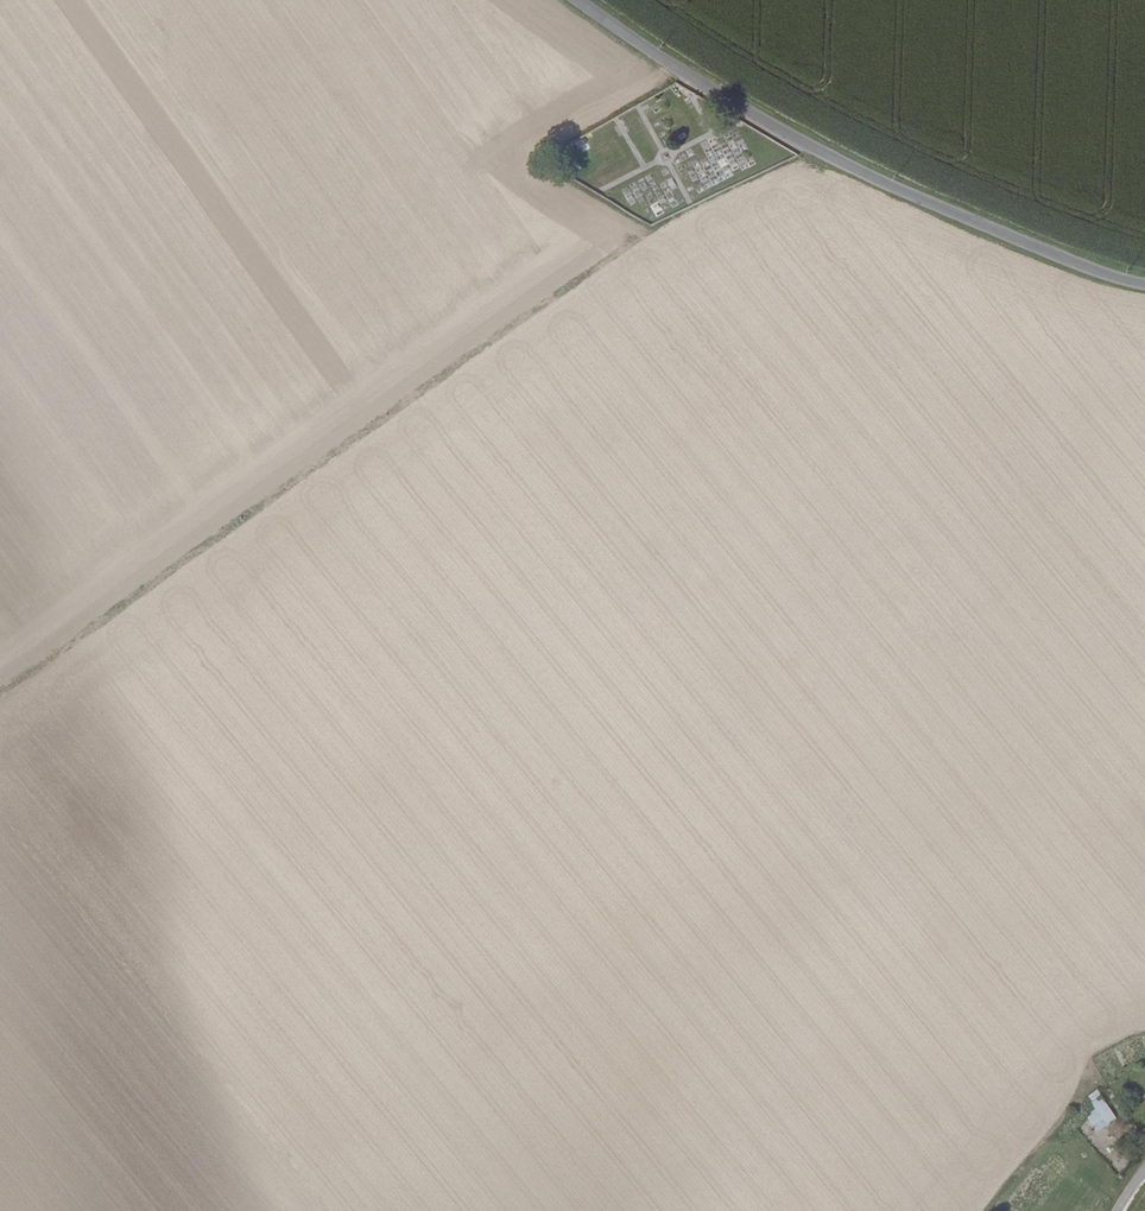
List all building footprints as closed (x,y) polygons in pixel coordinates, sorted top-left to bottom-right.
[(1099,1096),(1091,1102),(1096,1109),(1087,1117),(1099,1130),(1116,1116),(1099,1096)]
